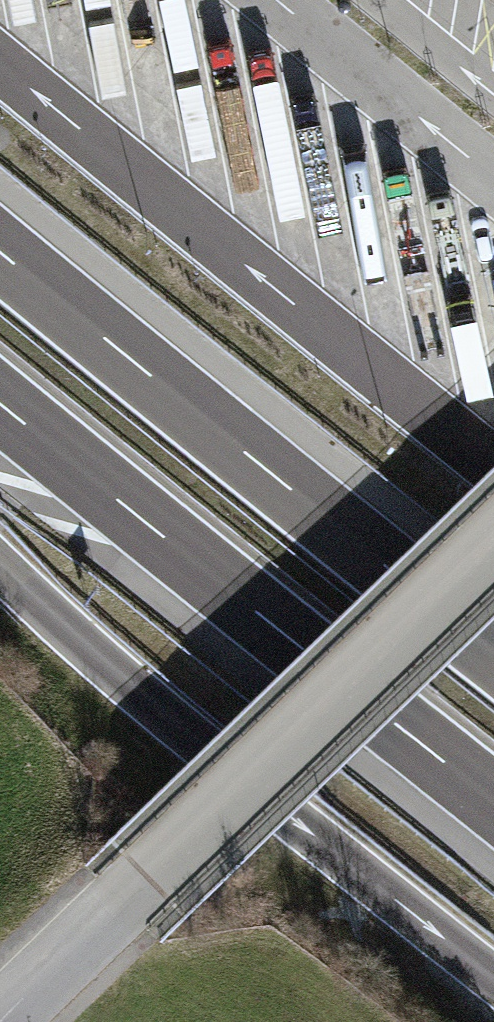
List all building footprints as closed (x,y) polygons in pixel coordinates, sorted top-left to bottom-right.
[(212,43),(220,166),(251,164),(242,41),(212,43)]
